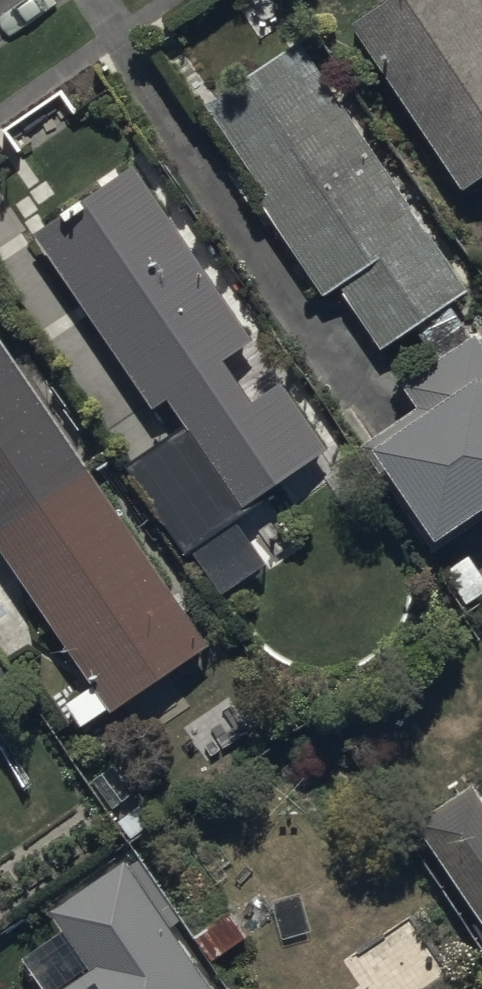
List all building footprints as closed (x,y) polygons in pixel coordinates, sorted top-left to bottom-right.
[(465,186),(481,174),(481,0),(373,0),(349,16),(465,186)] [(377,350),(468,288),(293,33),(202,95),(377,350)] [(229,512),(243,503),(298,465),(326,446),(279,377),(251,396),(223,355),(255,333),(136,160),(33,229),(152,403),(167,393),(186,420),(125,461),(182,545),(216,594),(263,562),(229,512)] [(434,549),(481,516),(481,341),(471,325),(396,376),(416,405),(361,443),(434,549)] [(108,706),(208,637),(0,334),(0,549),(108,706)] [(11,678),(0,661),(0,685),(11,678)] [(471,780),(412,820),(471,907),(481,923),(481,795),(471,780)] [(123,860),(48,911),(89,970),(61,988),(212,988),(123,860)]
